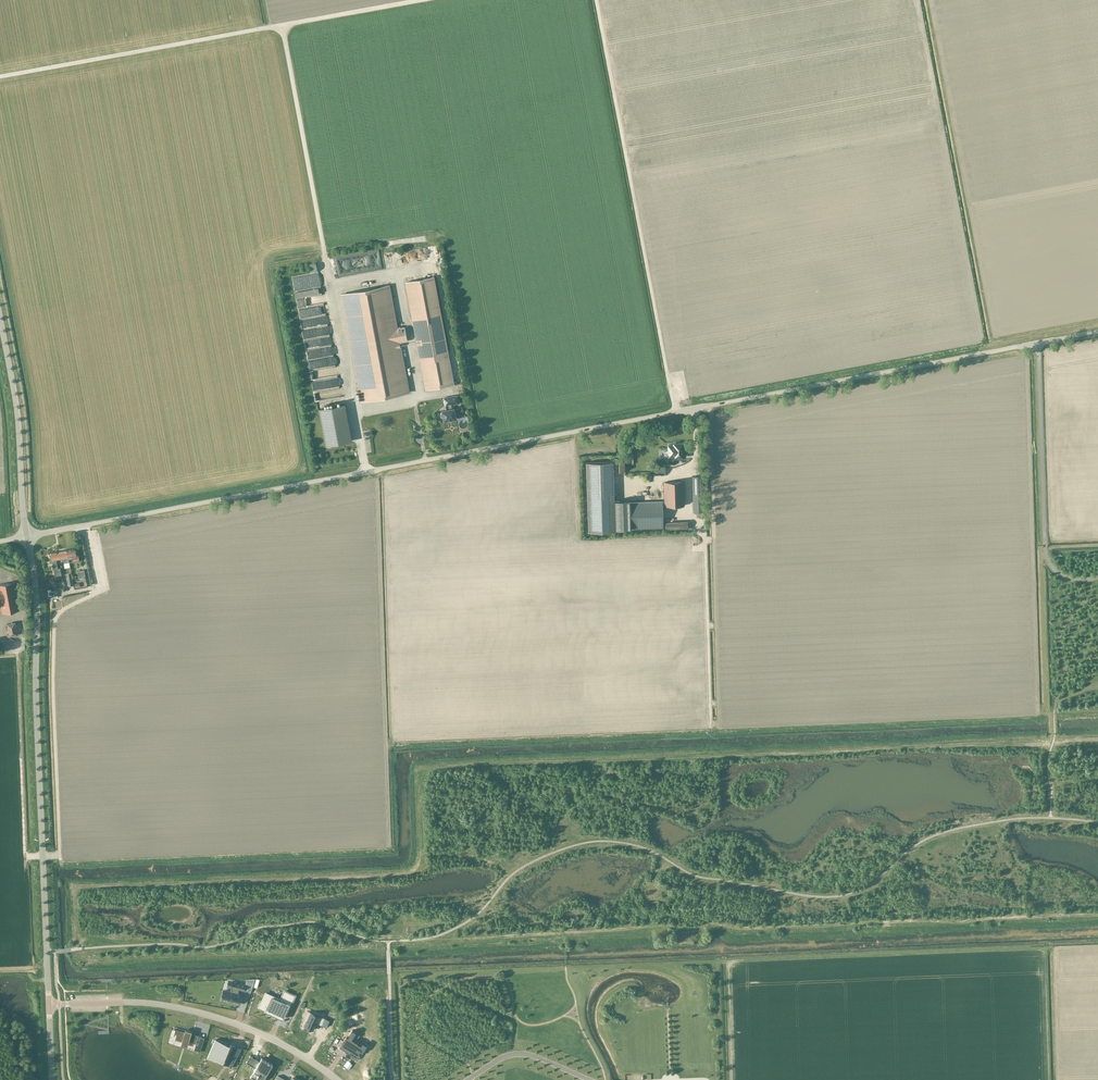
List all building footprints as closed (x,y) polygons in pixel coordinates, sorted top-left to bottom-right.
[(405,282),(425,389),(454,384),(434,277),(405,282)] [(407,341),(404,327),(397,328),(389,285),(340,295),(361,401),(409,392),(400,342),(407,341)] [(330,303),(319,305),(321,312),(332,310),(330,303)] [(305,328),(312,358),(317,356),(320,360),(324,359),(324,358),(328,365),(341,362),(338,352),(332,353),(330,344),(338,342),(336,333),(331,334),(336,330),(334,323),(316,327),(315,325),(317,324),(329,322),(327,315),(319,317),(319,322),(318,323),(317,318),(311,319),(312,323),(305,324),(307,328),(305,328)] [(323,396),(337,394),(336,384),(346,383),(344,373),(314,377),(317,399),(323,398),(323,396)] [(443,421),(456,419),(454,408),(453,409),(452,404),(459,403),(458,395),(444,398),(446,410),(441,411),(442,413),(441,413),(441,414),(441,416),(442,417),(443,417),(443,421)] [(334,446),(334,444),(351,441),(345,404),(319,409),(326,446),(328,445),(328,448),(334,446)] [(682,443),(673,443),(674,444),(668,445),(668,451),(664,451),(664,456),(669,456),(669,457),(674,456),(674,458),(683,457),(682,443)] [(629,500),(614,500),(613,461),(586,462),(588,533),(599,532),(599,535),(604,534),(604,532),(615,532),(615,529),(663,528),(662,506),(665,506),(684,505),(684,482),(664,482),(664,501),(630,502),(629,500)] [(693,511),(704,511),(703,476),(692,476),(693,511)] [(666,529),(688,528),(688,521),(665,522),(666,529)] [(67,550),(69,559),(73,558),(73,562),(80,561),(78,551),(76,551),(75,549),(67,550)] [(69,559),(67,550),(59,551),(60,558),(61,562),(64,561),(64,563),(69,562),(69,559)] [(56,559),(60,558),(59,551),(51,553),(52,558),(50,559),(50,563),(53,563),(55,576),(62,575),(60,568),(58,568),(56,559)] [(20,610),(15,582),(0,585),(0,600),(2,613),(20,610)] [(57,591),(51,591),(51,589),(48,590),(49,597),(52,596),(52,598),(58,597),(57,591)] [(9,637),(18,635),(16,622),(7,623),(9,637)] [(225,990),(223,1000),(238,1004),(240,994),(238,993),(239,989),(244,990),(245,984),(232,981),(232,984),(231,983),(231,985),(231,986),(231,987),(230,991),(225,990)] [(296,996),(285,991),(280,1002),(272,998),(273,996),(266,993),(263,1001),(264,1001),(260,1009),(264,1010),(265,1009),(278,1016),(280,1012),(287,1015),(296,996)] [(322,1025),(325,1019),(307,1011),(304,1017),(308,1019),(304,1026),(304,1027),(305,1026),(313,1030),(317,1023),(322,1025)] [(175,1030),(174,1034),(176,1034),(175,1040),(182,1042),(181,1044),(187,1046),(189,1041),(196,1043),(199,1035),(192,1033),(192,1031),(185,1029),(185,1031),(175,1029),(174,1029),(175,1030)] [(349,1054),(356,1058),(360,1051),(361,1052),(365,1046),(361,1044),(361,1045),(355,1042),(360,1035),(352,1030),(342,1046),(347,1050),(345,1052),(346,1052),(347,1050),(351,1052),(349,1054)] [(231,1067),(231,1068),(238,1055),(232,1052),(234,1046),(235,1047),(235,1046),(230,1044),(229,1046),(227,1044),(215,1038),(207,1058),(216,1060),(217,1055),(225,1058),(224,1060),(233,1063),(231,1067)] [(252,1066),(256,1068),(254,1071),(259,1074),(257,1077),(262,1079),(263,1079),(272,1064),(262,1058),(260,1061),(256,1059),(252,1066)] [(657,1074),(669,1072),(668,1065),(656,1066),(657,1074)]
